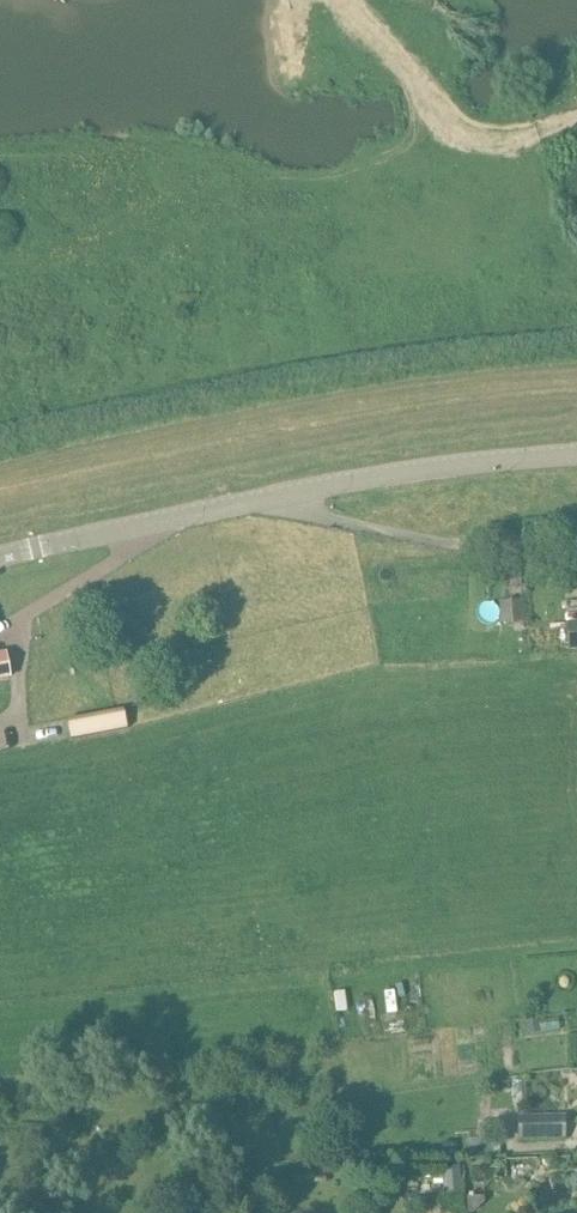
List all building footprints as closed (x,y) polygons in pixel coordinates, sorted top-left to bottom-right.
[(500,601),(502,624),(524,622),(521,600),(500,601)] [(576,649),(576,625),(569,625),(570,650),(576,649)] [(9,677),(5,653),(0,654),(0,678),(9,677)] [(122,710),(84,717),(88,737),(127,730),(123,710),(122,710)] [(345,992),(334,994),(336,1014),(347,1012),(345,992)] [(538,1018),(526,1019),(528,1034),(540,1032),(538,1018)] [(558,1019),(540,1021),(541,1033),(559,1031),(558,1019)] [(525,1076),(512,1078),(513,1088),(526,1087),(525,1076)] [(566,1139),(565,1115),(520,1116),(521,1140),(566,1139)] [(463,1196),(461,1167),(444,1168),(446,1197),(463,1196)] [(426,1212),(440,1212),(439,1197),(433,1197),(433,1189),(425,1189),(426,1212)] [(247,1193),(242,1204),(250,1209),(256,1198),(247,1193)] [(467,1197),(468,1202),(468,1212),(475,1212),(480,1209),(485,1203),(485,1197),(467,1197)]
